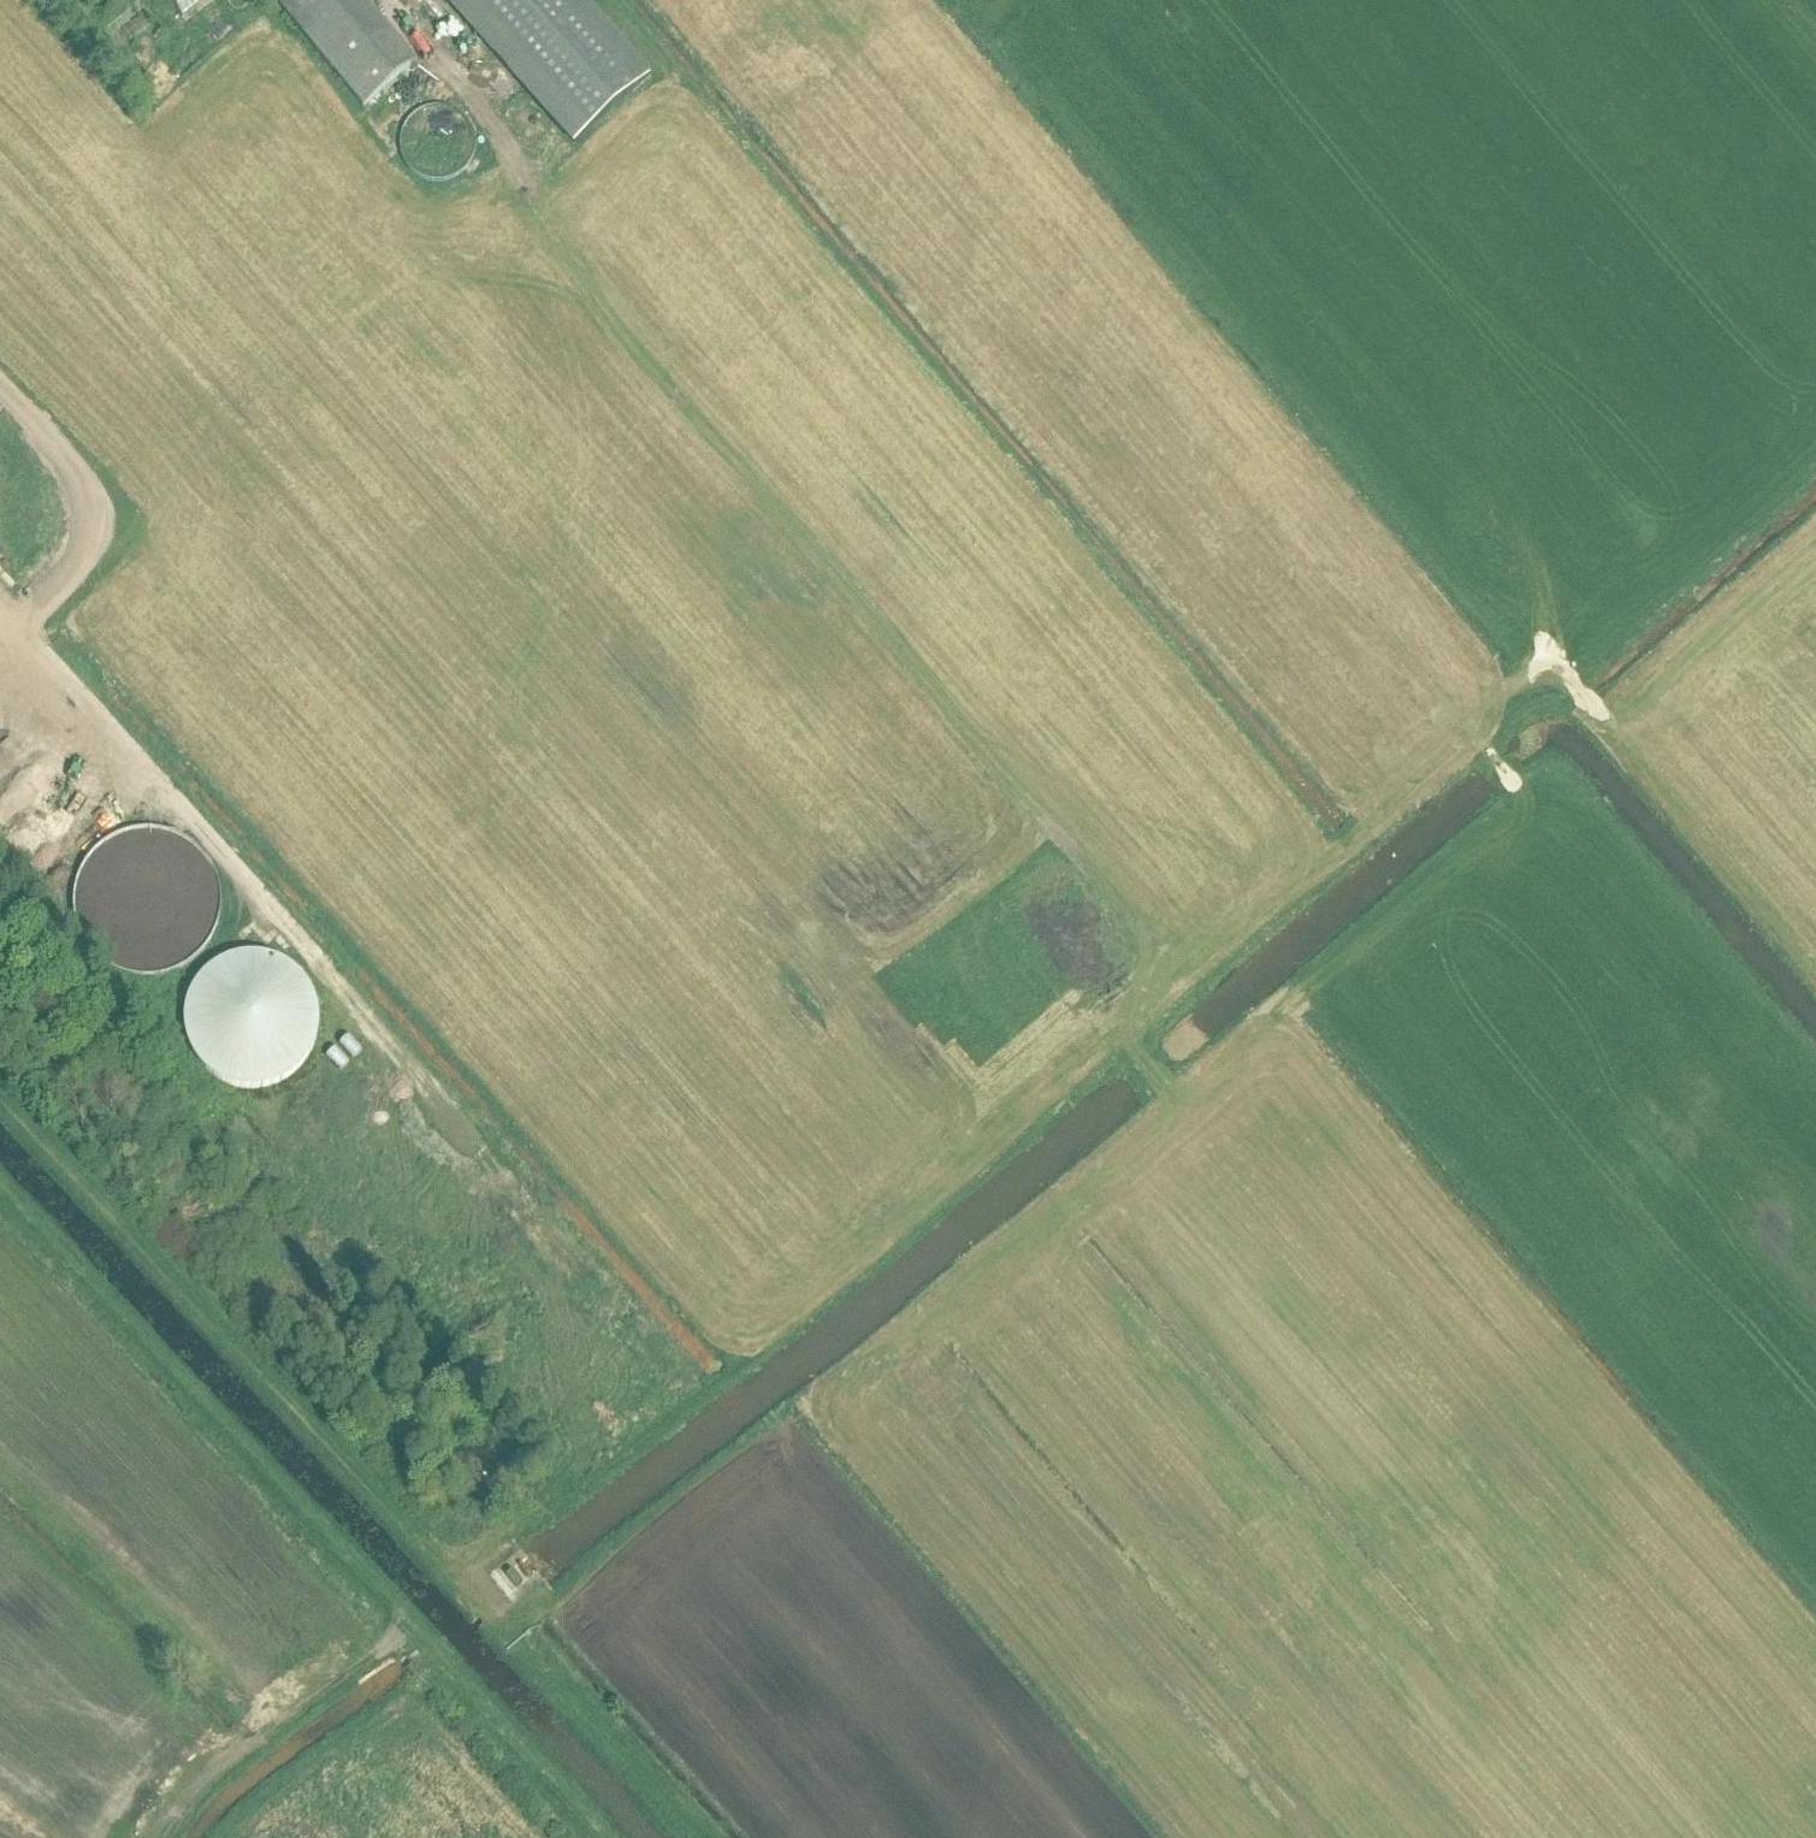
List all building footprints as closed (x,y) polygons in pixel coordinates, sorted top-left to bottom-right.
[(363,110),(409,72),(349,0),(282,0),(276,5),(363,110)] [(650,78),(649,77),(581,0),(443,0),(469,30),(573,147),(650,78)] [(399,163),(406,175),(415,183),(427,188),(440,188),(452,184),(462,176),(469,166),(472,153),(471,141),(466,130),(457,121),(445,115),(433,114),(420,117),(408,124),(400,136),(397,149),(399,163)] [(140,976),(147,976),(154,976),(161,974),(168,973),(174,970),(181,967),(187,963),(192,959),(197,954),(202,948),(206,943),(209,937),(212,930),(214,923),(215,917),(216,910),(216,903),(216,896),(214,889),(212,882),(210,876),(207,869),(203,864),(198,858),(194,853),(188,849),(182,845),(176,841),(170,838),(163,836),(156,835),(149,834),(142,834),(135,835),(129,836),(122,838),(115,840),(109,844),(103,847),(98,852),(93,857),(88,862),(84,868),(81,874),(78,880),(76,887),(74,894),(74,901),(74,908),(74,915),(75,921),(77,928),(80,935),(83,941),(87,947),(91,952),(96,957),(102,962),(107,966),(113,969),(120,972),(127,974),(133,975),(140,976)] [(239,1099),(257,1100),(275,1096),(291,1088),(304,1076),(314,1061),(320,1044),(321,1026),(318,1008),(310,992),(298,978),(283,968),(266,962),(248,961),(230,964),(214,972),(200,984),(189,999),(183,1016),(182,1035),(186,1053),(194,1069),(206,1083),(221,1093),(239,1099)] [(511,1571),(505,1576),(515,1590),(521,1585),(511,1571)]
